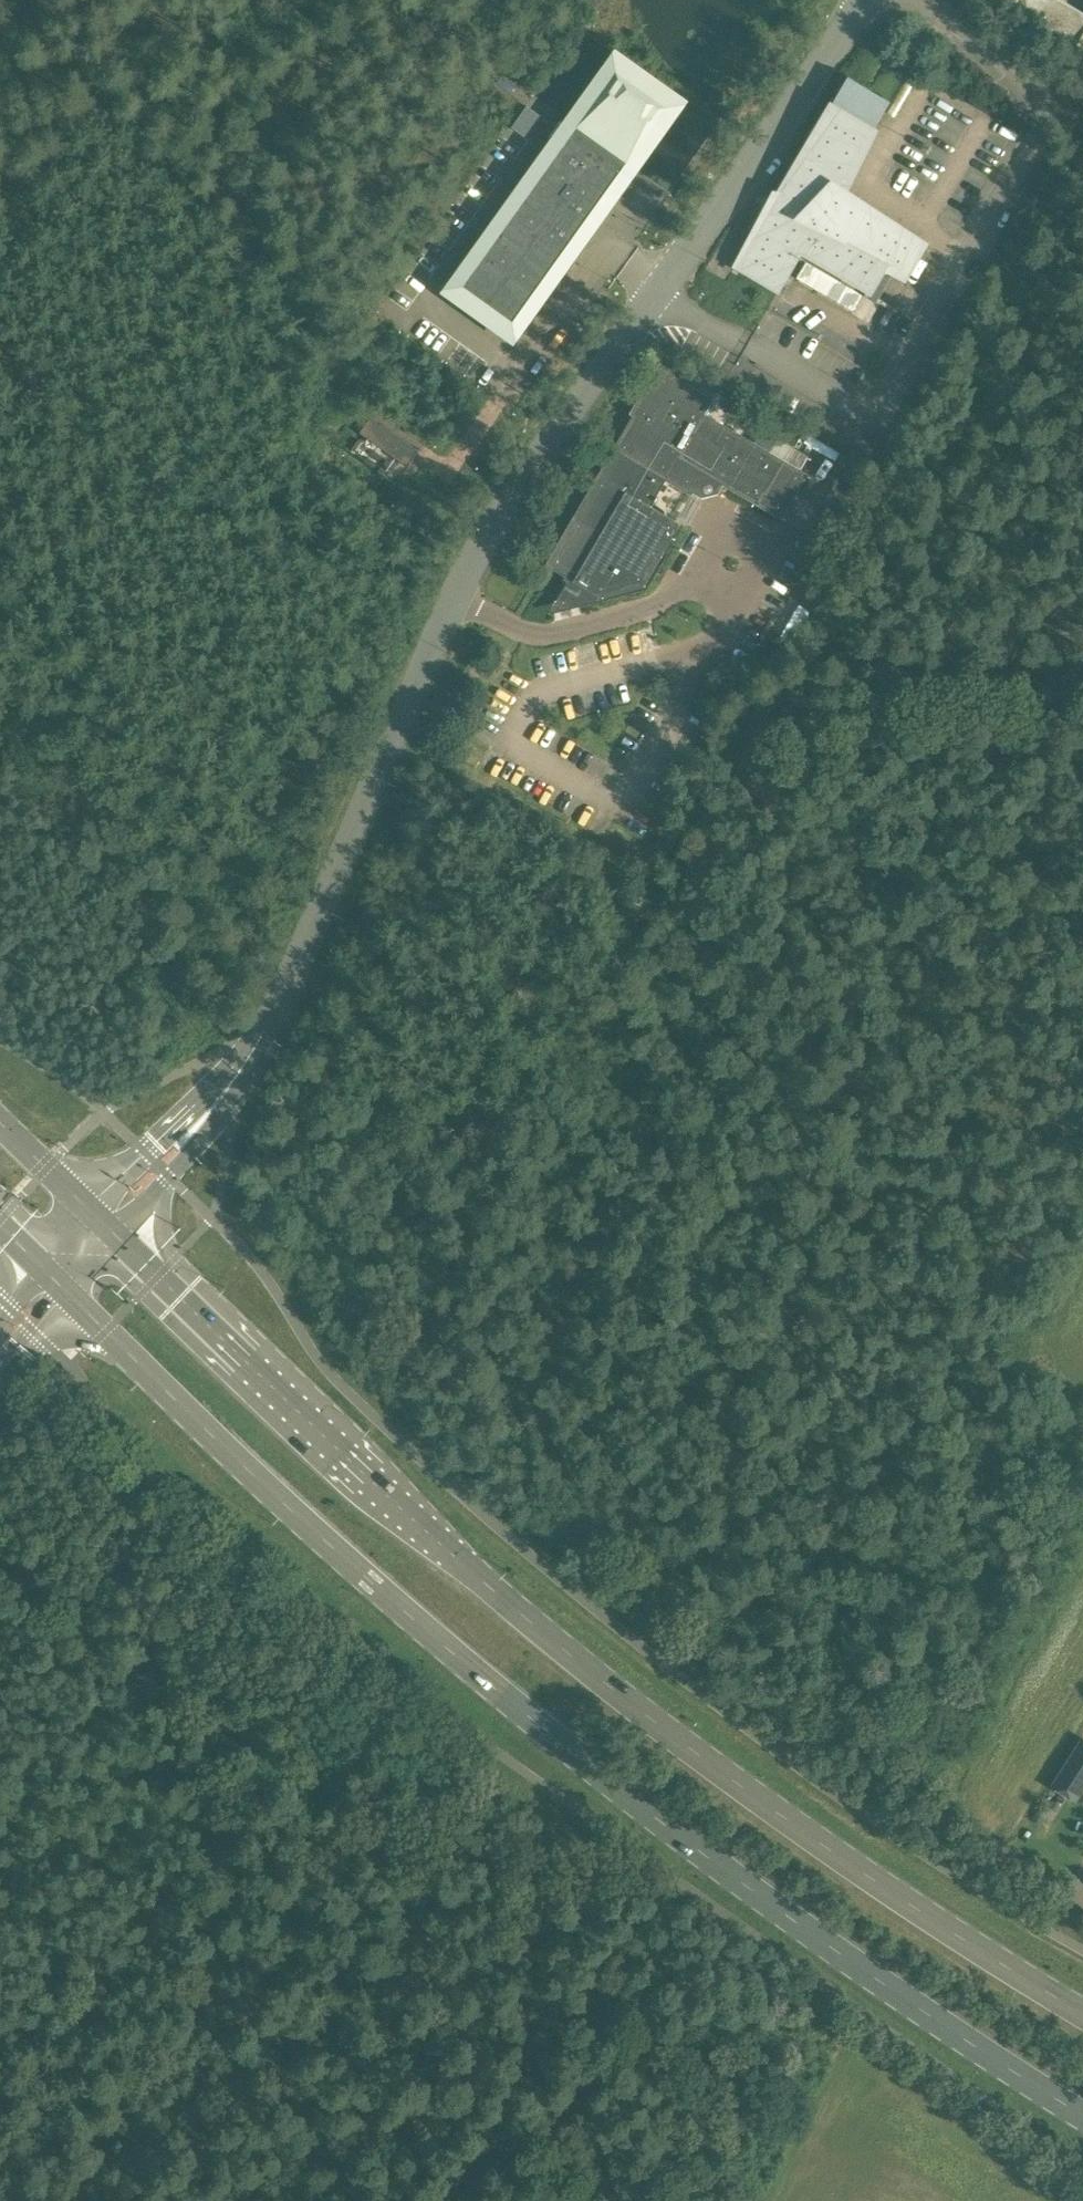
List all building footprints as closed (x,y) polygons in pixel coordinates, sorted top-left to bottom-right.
[(1072,50),(1082,56),(1082,31),(1072,50)] [(460,279),(519,321),(670,109),(612,67),(460,279)] [(924,241),(845,189),(884,110),(841,85),(813,134),(736,267),(777,291),(800,253),(870,293),(884,269),(903,278),(924,241)] [(526,105),(511,127),(525,138),(541,116),(526,105)] [(659,367),(547,566),(569,579),(601,597),(645,582),(679,524),(650,506),(665,481),(691,496),(692,494),(698,483),(713,479),(722,485),(781,519),(807,474),(801,471),(809,458),(761,430),(754,443),(705,414),(713,399),(659,367)] [(359,432),(407,466),(419,450),(371,415),(359,432)] [(1075,1799),(1082,1786),(1082,1740),(1082,1739),(1053,1785),(1075,1799)]
